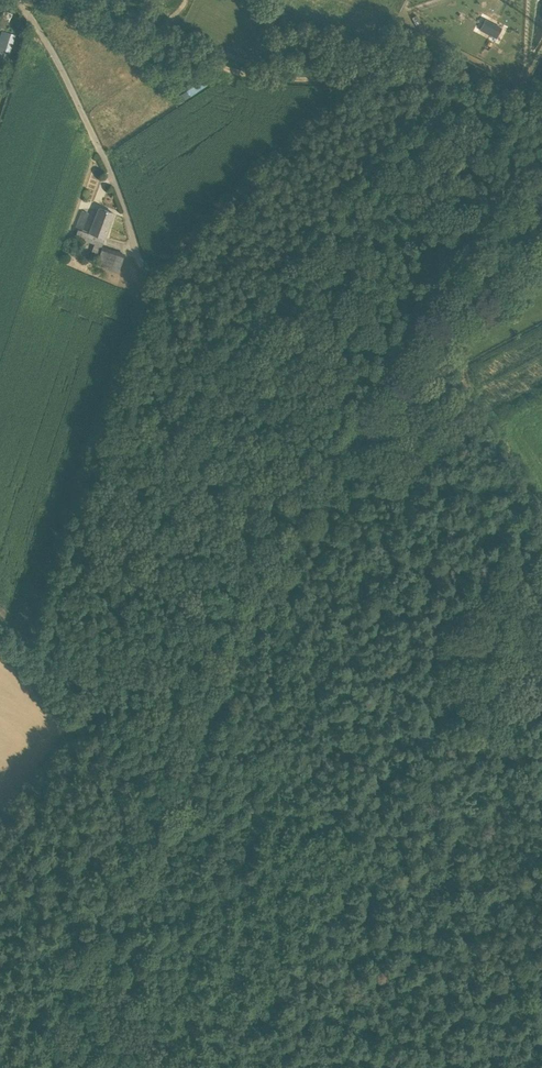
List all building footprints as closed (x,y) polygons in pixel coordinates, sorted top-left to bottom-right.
[(5,10),(3,18),(9,20),(12,12),(5,10)] [(4,31),(0,43),(0,60),(6,62),(16,35),(4,31)] [(214,80),(211,74),(182,94),(186,99),(214,80)] [(78,229),(79,229),(76,235),(90,242),(102,246),(114,213),(100,208),(91,233),(83,230),(90,214),(83,211),(76,228),(78,229),(77,229),(78,230),(78,229)] [(103,248),(97,264),(119,273),(125,254),(103,248)]
